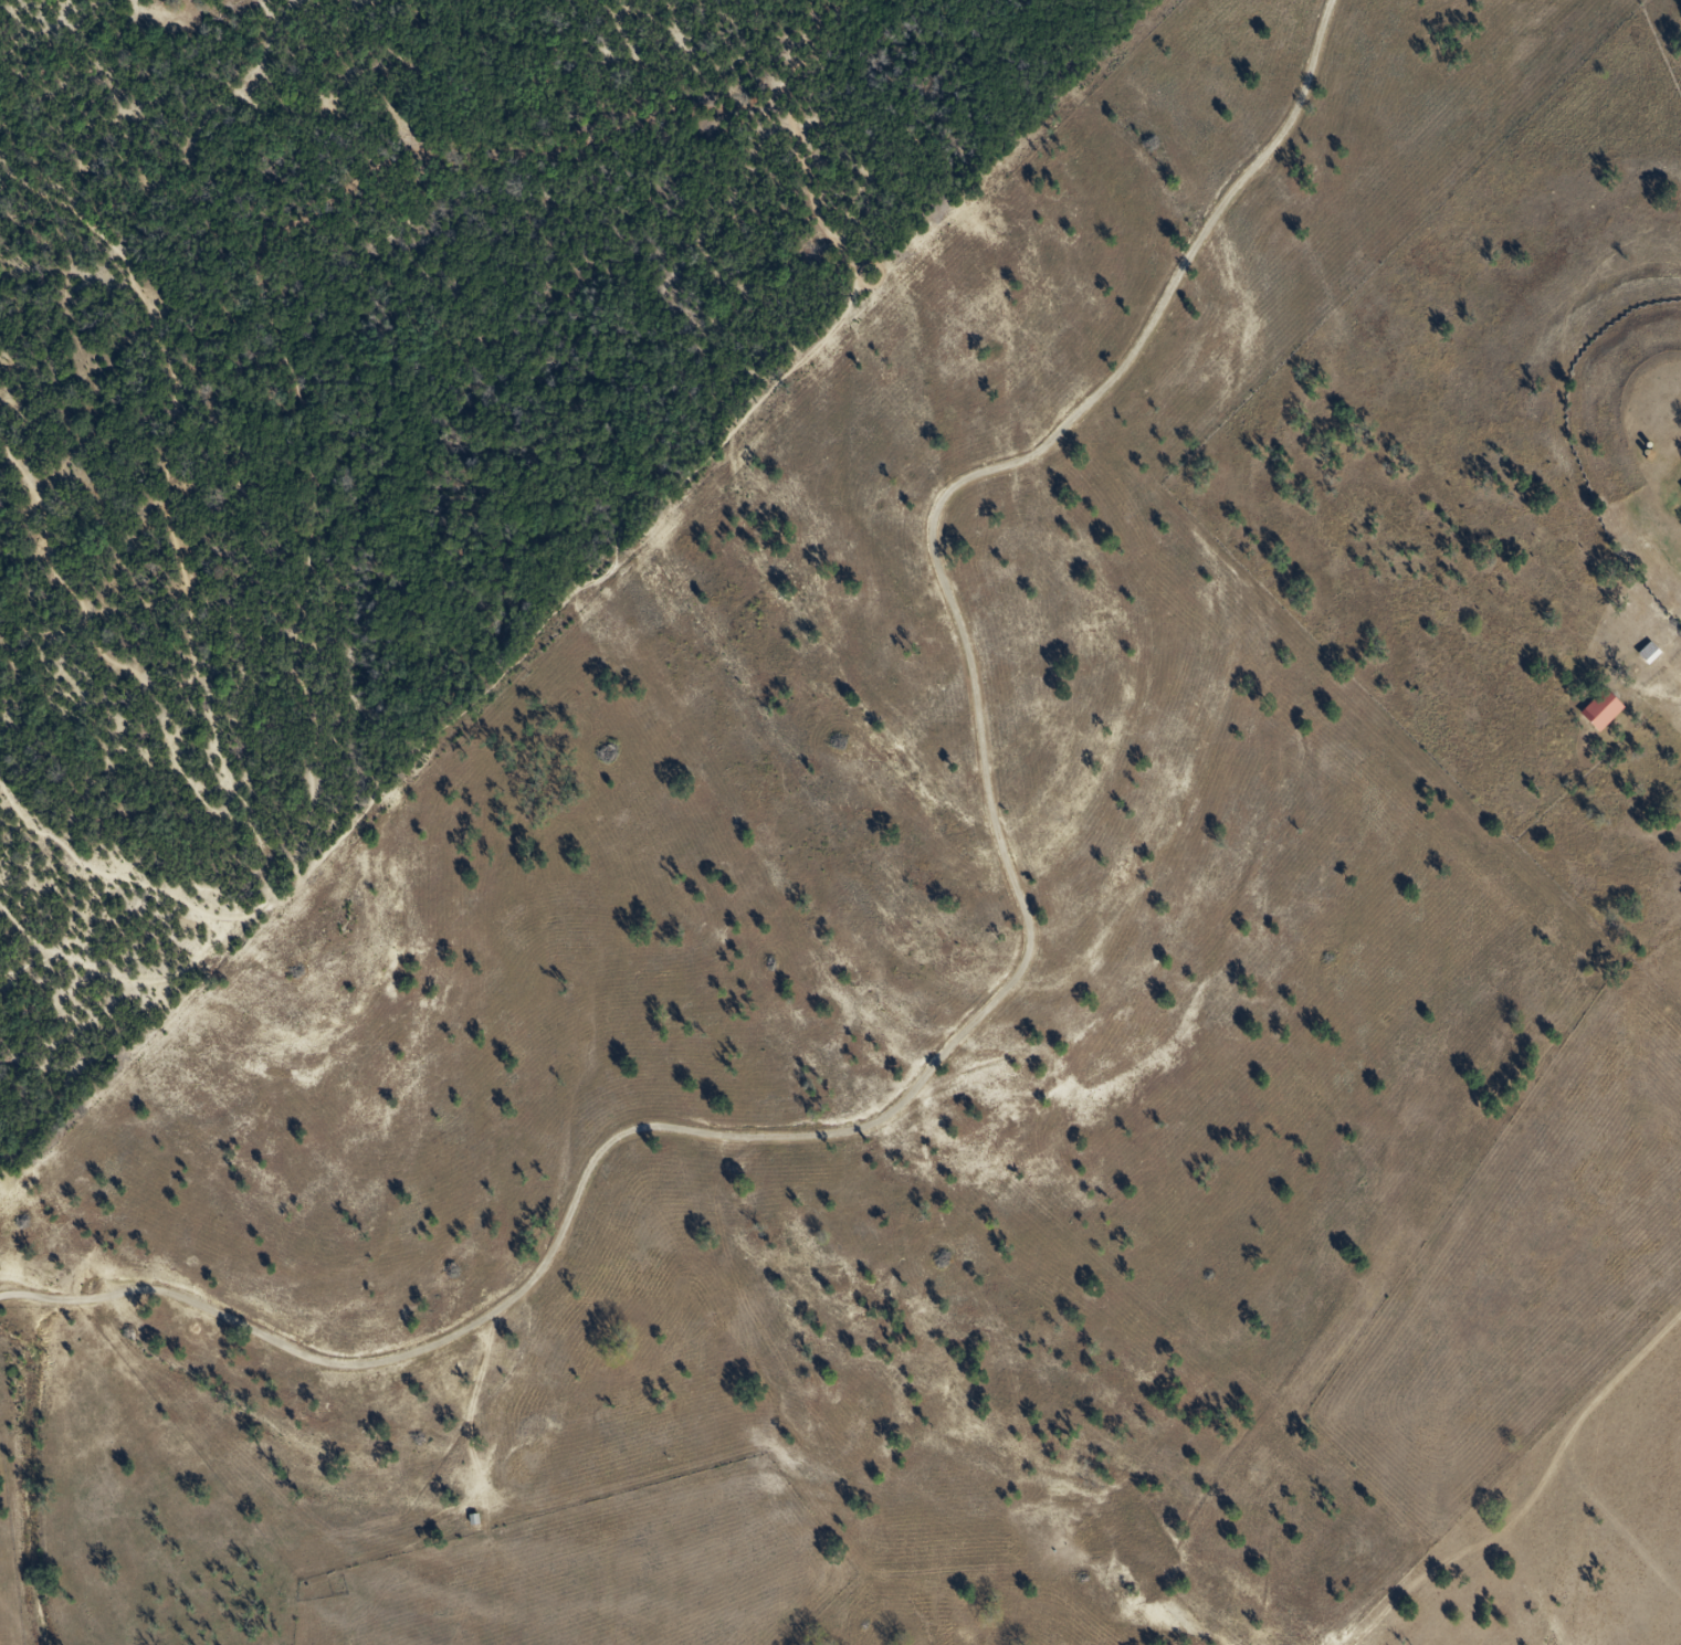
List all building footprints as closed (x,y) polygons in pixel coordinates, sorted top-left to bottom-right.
[(1643,656),(1655,667),(1666,654),(1654,644),(1643,656)] [(1630,710),(1610,690),(1585,715),(1605,735),(1630,710)]
